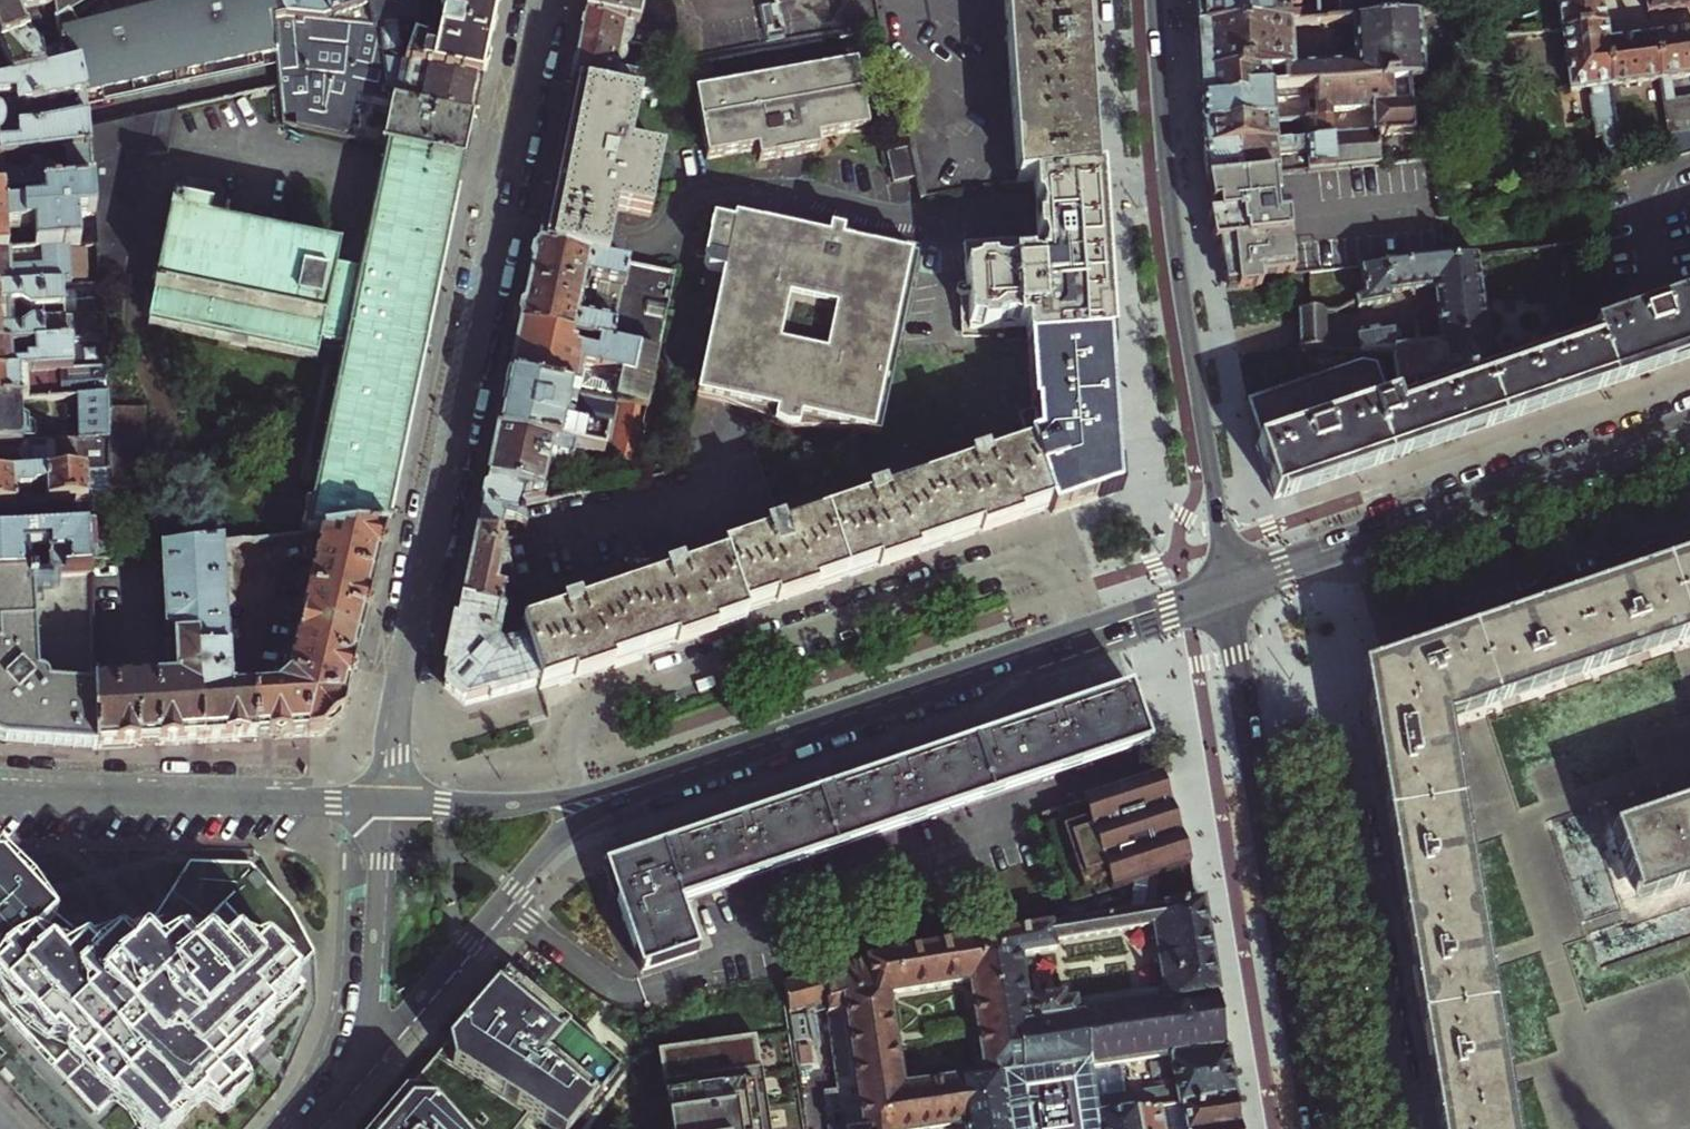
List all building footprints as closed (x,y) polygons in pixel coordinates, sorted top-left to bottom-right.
[(2,58),(14,86),(47,81),(45,62),(64,59),(57,20),(53,0),(0,0),(0,54),(2,58)] [(57,20),(67,14),(70,20),(72,18),(100,0),(53,0),(57,20)] [(57,20),(64,59),(72,58),(75,75),(83,74),(88,102),(88,111),(278,68),(273,22),(287,23),(277,0),(219,0),(82,35),(72,18),(70,20),(67,14),(57,20)] [(287,23),(335,24),(373,25),(368,0),(277,0),(287,23)] [(373,25),(382,24),(398,23),(422,21),(418,0),(368,0),(373,25)] [(422,21),(398,23),(402,64),(480,81),(497,0),(440,0),(441,6),(443,18),(438,44),(427,44),(422,21)] [(588,1),(584,17),(644,28),(649,0),(588,0),(588,1)] [(644,28),(645,36),(650,72),(776,47),(881,33),(875,0),(649,0),(644,28)] [(1008,0),(875,0),(881,33),(887,71),(902,69),(911,132),(906,133),(909,148),(916,180),(921,201),(975,190),(1021,184),(1008,0)] [(1021,184),(1033,182),(1096,174),(1094,141),(1090,77),(1088,39),(1086,3),(1085,0),(1008,0),(1021,184)] [(1299,0),(1213,0),(1194,1),(1195,15),(1196,32),(1279,27),(1278,10),(1300,9),(1299,0)] [(1378,0),(1319,0),(1321,25),(1353,23),(1379,22),(1378,0)] [(1560,31),(1603,25),(1600,0),(1556,0),(1560,31)] [(1647,14),(1689,9),(1689,0),(1645,0),(1647,14)] [(631,42),(633,33),(645,36),(644,28),(584,17),(578,47),(571,82),(640,97),(654,100),(650,72),(622,66),(624,55),(622,48),(631,42)] [(1421,81),(1417,20),(1379,22),(1353,23),(1357,71),(1341,68),(1289,71),(1286,27),(1279,27),(1196,32),(1197,49),(1199,81),(1200,104),(1244,101),(1243,93),(1270,91),(1313,88),(1407,82),(1421,81)] [(335,24),(287,23),(273,22),(278,68),(284,124),(349,138),(358,96),(371,98),(369,105),(389,109),(381,145),(387,146),(463,162),(469,135),(472,119),(390,101),(382,24),(373,25),(335,24)] [(402,64),(398,23),(382,24),(390,101),(472,119),(477,96),(480,81),(402,64)] [(1604,37),(1603,25),(1560,31),(1568,92),(1588,89),(1589,92),(1612,88),(1612,86),(1605,42),(1604,37)] [(1522,29),(1523,36),(1543,33),(1542,27),(1522,29)] [(1652,37),(1659,81),(1669,79),(1689,77),(1689,32),(1652,37)] [(1659,81),(1652,37),(1649,37),(1605,42),(1612,86),(1659,81)] [(64,59),(45,62),(47,81),(14,86),(0,87),(0,163),(91,159),(89,132),(88,111),(88,102),(83,74),(75,75),(72,58),(64,59)] [(14,86),(2,58),(0,58),(0,87),(14,86)] [(855,65),(694,92),(703,147),(705,158),(755,150),(761,184),(824,173),(818,139),(866,131),(855,65)] [(1669,79),(1659,81),(1662,102),(1672,101),(1669,79)] [(640,97),(571,82),(563,119),(557,152),(550,180),(541,233),(537,246),(607,261),(610,249),(617,211),(651,218),(663,155),(630,148),(640,97)] [(1374,110),(1376,135),(1411,133),(1407,82),(1313,88),(1315,114),(1374,110)] [(1612,88),(1589,92),(1590,97),(1587,98),(1591,123),(1594,123),(1596,138),(1602,137),(1606,159),(1623,157),(1612,88)] [(1269,125),(1272,125),(1270,91),(1243,93),(1244,101),(1200,104),(1201,119),(1202,129),(1269,125)] [(1672,101),(1662,102),(1671,160),(1689,155),(1689,98),(1672,101)] [(97,252),(99,281),(118,285),(145,158),(168,157),(178,112),(89,132),(91,159),(93,191),(95,221),(96,242),(97,252)] [(1269,125),(1202,129),(1203,154),(1205,176),(1205,182),(1279,175),(1334,169),(1331,139),(1330,121),(1301,123),(1302,142),(1270,144),(1269,125)] [(1334,169),(1378,165),(1376,135),(1331,139),(1334,169)] [(345,345),(306,532),(321,531),(386,529),(428,328),(457,190),(463,162),(387,146),(361,272),(336,267),(339,252),(208,224),(210,213),(224,216),(228,194),(219,181),(189,175),(176,183),(148,317),(318,353),(320,340),(345,345)] [(894,185),(916,180),(909,148),(887,153),(894,185)] [(0,163),(0,196),(4,196),(41,194),(93,191),(91,159),(0,163)] [(1098,205),(1096,174),(1033,182),(1035,216),(1037,242),(963,247),(968,332),(1026,328),(1027,345),(1107,340),(1101,247),(1099,213),(1098,205)] [(1279,175),(1205,182),(1207,192),(1208,200),(1209,208),(1213,233),(1223,287),(1224,292),(1227,292),(1258,288),(1257,278),(1293,274),(1287,207),(1282,207),(1280,184),(1279,175)] [(0,196),(0,257),(7,257),(5,234),(33,232),(34,255),(97,252),(96,242),(77,243),(76,222),(95,221),(93,191),(41,194),(42,210),(4,212),(4,196),(0,196)] [(829,233),(735,213),(733,221),(714,217),(705,260),(708,270),(723,273),(697,398),(723,404),(735,409),(764,421),(785,430),(788,430),(850,430),(879,437),(897,353),(918,253),(843,236),(846,225),(832,222),(829,233)] [(524,309),(520,326),(657,356),(674,276),(607,261),(537,246),(530,281),(524,309)] [(97,252),(34,255),(7,257),(0,257),(0,290),(99,285),(99,281),(97,252)] [(1490,375),(1476,258),(1445,261),(1360,271),(1363,296),(1356,298),(1357,305),(1389,302),(1388,293),(1435,288),(1438,313),(1442,348),(1391,354),(1395,385),(1490,375)] [(0,290),(0,346),(10,345),(34,344),(102,341),(99,285),(0,290)] [(1612,325),(1579,337),(1581,342),(1490,375),(1410,402),(1407,393),(1387,399),(1262,444),(1256,447),(1264,473),(1274,501),(1372,467),(1439,443),(1501,422),(1634,376),(1689,357),(1689,298),(1612,325)] [(1308,307),(1296,308),(1297,317),(1300,351),(1309,349),(1316,348),(1313,306),(1308,307)] [(646,412),(657,356),(520,326),(518,335),(514,357),(510,375),(509,380),(646,412)] [(1388,335),(1356,339),(1357,350),(1391,354),(1388,335)] [(1107,340),(1027,345),(1031,411),(1017,416),(1029,449),(1050,508),(1052,515),(1081,505),(1117,494),(1107,340)] [(102,341),(34,344),(35,360),(27,360),(27,366),(11,366),(10,345),(0,346),(0,374),(104,369),(102,341)] [(1375,363),(1361,361),(1309,379),(1293,385),(1248,400),(1246,401),(1262,444),(1387,399),(1375,363)] [(104,369),(0,374),(0,402),(106,397),(104,369)] [(498,434),(595,458),(635,467),(646,412),(509,380),(502,412),(498,434)] [(108,440),(107,410),(106,397),(0,402),(0,445),(108,440)] [(143,408),(107,410),(108,440),(108,471),(108,490),(146,490),(143,408)] [(595,458),(498,434),(494,454),(488,481),(542,492),(550,459),(557,461),(556,465),(559,469),(571,472),(571,471),(590,476),(595,458)] [(108,440),(0,445),(0,476),(108,471),(108,440)] [(528,643),(537,685),(539,691),(591,673),(621,663),(644,654),(666,647),(719,629),(746,620),(744,613),(757,609),(797,595),(832,583),(866,571),(916,554),(964,538),(1038,512),(1050,508),(1029,449),(986,463),(985,459),(970,464),(971,468),(885,498),(883,494),(867,499),(869,504),(782,534),(780,529),(765,534),(767,539),(723,554),(725,559),(683,574),(681,569),(665,574),(667,579),(581,608),(580,604),(563,609),(565,614),(537,623),(524,627),(528,643)] [(108,471),(0,476),(0,508),(109,502),(108,490),(108,471)] [(542,492),(488,481),(483,505),(476,537),(502,542),(507,564),(513,589),(526,585),(540,580),(530,552),(521,503),(562,496),(542,492)] [(386,529),(321,531),(287,674),(272,690),(253,691),(256,740),(285,738),(322,736),(342,718),(367,612),(386,529)] [(0,537),(0,580),(30,578),(91,575),(91,564),(111,561),(110,532),(0,537)] [(494,587),(500,562),(507,564),(502,542),(476,537),(474,547),(467,583),(463,603),(506,612),(511,613),(521,615),(514,592),(494,587)] [(174,680),(92,686),(92,688),(95,749),(137,747),(181,744),(256,740),(253,691),(232,693),(231,691),(229,690),(225,690),(224,678),(229,676),(222,544),(160,553),(165,631),(166,632),(167,634),(169,635),(171,635),(177,634),(178,641),(175,642),(173,643),(172,644),(172,646),(174,680)] [(92,688),(47,685),(46,681),(43,677),(40,675),(38,674),(35,673),(30,578),(0,580),(0,743),(2,743),(5,743),(26,745),(95,749),(92,688)] [(1689,584),(1688,580),(1668,586),(1653,591),(1655,596),(1651,597),(1601,614),(1592,617),(1590,612),(1555,624),(1557,630),(1534,638),(1500,649),(1496,651),(1494,646),(1466,655),(1460,658),(1462,663),(1458,664),(1443,669),(1441,665),(1418,673),(1419,678),(1400,685),(1398,679),(1395,680),(1379,686),(1384,711),(1388,735),(1392,734),(1394,745),(1396,755),(1391,755),(1395,780),(1400,779),(1402,795),(1403,799),(1398,800),(1405,837),(1410,836),(1411,841),(1413,857),(1408,858),(1412,883),(1417,882),(1421,902),(1415,903),(1421,938),(1426,937),(1428,948),(1430,957),(1424,958),(1427,972),(1429,983),(1434,983),(1436,998),(1437,1003),(1432,1004),(1433,1009),(1438,1038),(1443,1037),(1444,1043),(1446,1060),(1441,1061),(1443,1072),(1445,1085),(1451,1084),(1452,1094),(1454,1104),(1448,1105),(1452,1128),(1497,1128),(1492,1096),(1487,1097),(1477,1037),(1476,1032),(1481,1031),(1475,995),(1471,995),(1470,992),(1460,931),(1464,930),(1458,893),(1454,894),(1444,835),(1444,830),(1448,829),(1442,792),(1438,793),(1437,788),(1436,784),(1424,712),(1469,697),(1472,696),(1474,700),(1507,688),(1506,683),(1511,682),(1527,676),(1528,682),(1552,673),(1550,668),(1568,662),(1570,667),(1605,655),(1604,650),(1624,643),(1626,648),(1649,640),(1647,635),(1663,630),(1667,628),(1668,633),(1689,626),(1689,584)] [(499,645),(506,612),(463,603),(450,665),(445,687),(466,705),(523,689),(537,685),(528,643),(501,650),(499,645)] [(521,615),(511,613),(509,622),(524,626),(521,615)] [(616,864),(605,867),(640,972),(696,953),(680,904),(1149,744),(1138,713),(1130,690),(1082,706),(1055,715),(1031,724),(1007,732),(979,742),(952,751),(929,759),(902,768),(878,777),(862,782),(852,785),(828,793),(813,797),(801,801),(774,811),(751,818),(724,827),(699,836),(679,843),(654,851),(616,864)] [(1184,868),(1190,865),(1186,853),(1164,791),(1159,776),(1037,817),(1042,820),(1057,815),(1059,821),(1043,825),(1070,906),(1133,887),(1129,913),(1144,911),(1147,880),(1184,868)] [(1618,848),(1633,891),(1675,876),(1689,871),(1689,824),(1618,848)] [(144,1128),(171,1128),(173,1127),(204,1098),(215,1108),(243,1081),(230,1067),(246,1053),(244,1051),(259,1037),(255,1033),(271,1018),(259,1006),(291,976),(292,910),(251,866),(190,864),(153,923),(127,931),(107,939),(74,931),(56,917),(2,860),(0,860),(0,982),(14,997),(52,1037),(57,1032),(65,1040),(59,1046),(66,1053),(51,1067),(95,1114),(114,1096),(144,1128)] [(782,978),(786,1008),(823,1003),(841,1128),(943,1128),(966,1125),(966,1128),(1013,1128),(1005,1075),(1026,1072),(1020,1022),(1084,1013),(1163,1001),(1218,994),(1210,950),(1205,919),(1202,901),(1191,903),(1149,910),(1144,911),(1129,913),(1055,925),(994,935),(872,959),(820,972),(782,978)] [(616,1074),(590,1051),(507,978),(493,994),(377,1128),(518,1128),(527,1117),(545,1128),(572,1128),(616,1074)] [(1168,1057),(1227,1047),(1218,994),(1163,1001),(1084,1013),(1093,1068),(1118,1065),(1168,1057)] [(1093,1068),(1084,1013),(1020,1022),(1026,1072),(1027,1076),(1093,1068)] [(757,1041),(659,1055),(670,1128),(769,1128),(757,1041)] [(1227,1047),(1168,1057),(1173,1089),(1176,1107),(1183,1106),(1235,1097),(1231,1072),(1227,1047)] [(1118,1065),(1093,1068),(1097,1100),(1125,1096),(1118,1065)] [(1026,1072),(1005,1075),(1013,1128),(1100,1128),(1099,1119),(1097,1100),(1093,1068),(1027,1076),(1026,1072)] [(1163,1109),(1176,1107),(1173,1089),(1125,1096),(1097,1100),(1099,1119),(1136,1113),(1163,1109)] [(1183,1106),(1187,1128),(1222,1128),(1240,1126),(1237,1112),(1235,1097),(1183,1106)] [(1163,1109),(1166,1128),(1187,1128),(1183,1106),(1176,1107),(1163,1109)] [(1136,1113),(1139,1128),(1166,1128),(1163,1109),(1136,1113)] [(1136,1113),(1099,1119),(1100,1128),(1139,1128),(1136,1113)]
